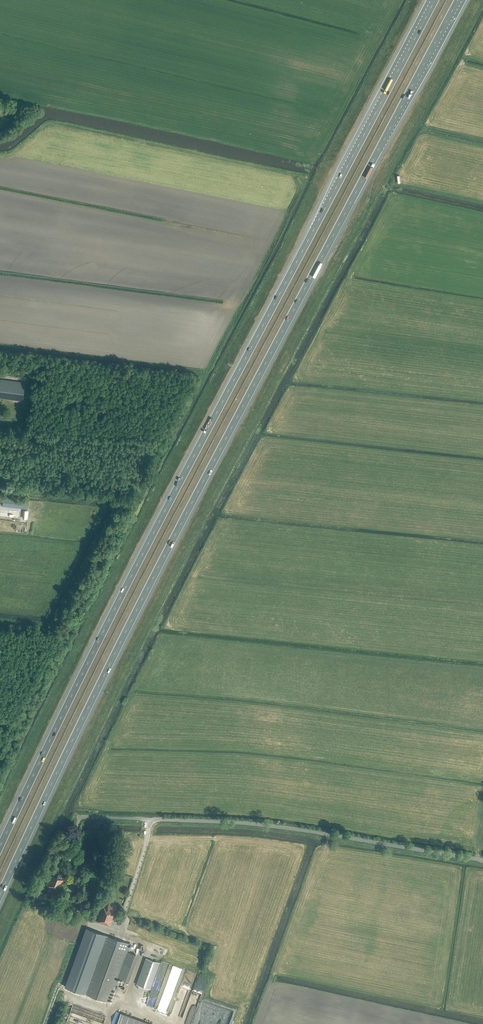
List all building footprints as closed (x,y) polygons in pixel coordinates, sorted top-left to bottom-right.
[(0,379),(0,382),(0,399),(23,401),(25,382),(0,379)] [(4,498),(3,507),(23,509),(22,518),(27,519),(29,501),(4,498)] [(61,873),(57,872),(57,873),(54,872),(52,876),(47,886),(49,887),(48,889),(51,890),(52,888),(59,891),(63,880),(59,879),(61,873)] [(38,899),(44,885),(37,882),(31,897),(38,899)] [(118,911),(120,907),(109,903),(107,908),(103,907),(98,922),(110,926),(115,911),(115,910),(118,911)] [(90,937),(97,939),(101,928),(94,925),(90,937)] [(129,981),(134,966),(138,955),(113,946),(114,942),(118,931),(115,930),(116,929),(107,926),(102,938),(103,939),(84,993),(109,1002),(118,977),(129,981)] [(85,972),(97,939),(90,937),(78,970),(85,972)] [(157,962),(144,957),(135,981),(149,986),(157,962)] [(178,982),(183,968),(174,965),(172,970),(174,971),(173,974),(175,974),(173,981),(178,982)] [(121,1013),(117,1023),(152,1023),(121,1013)]
